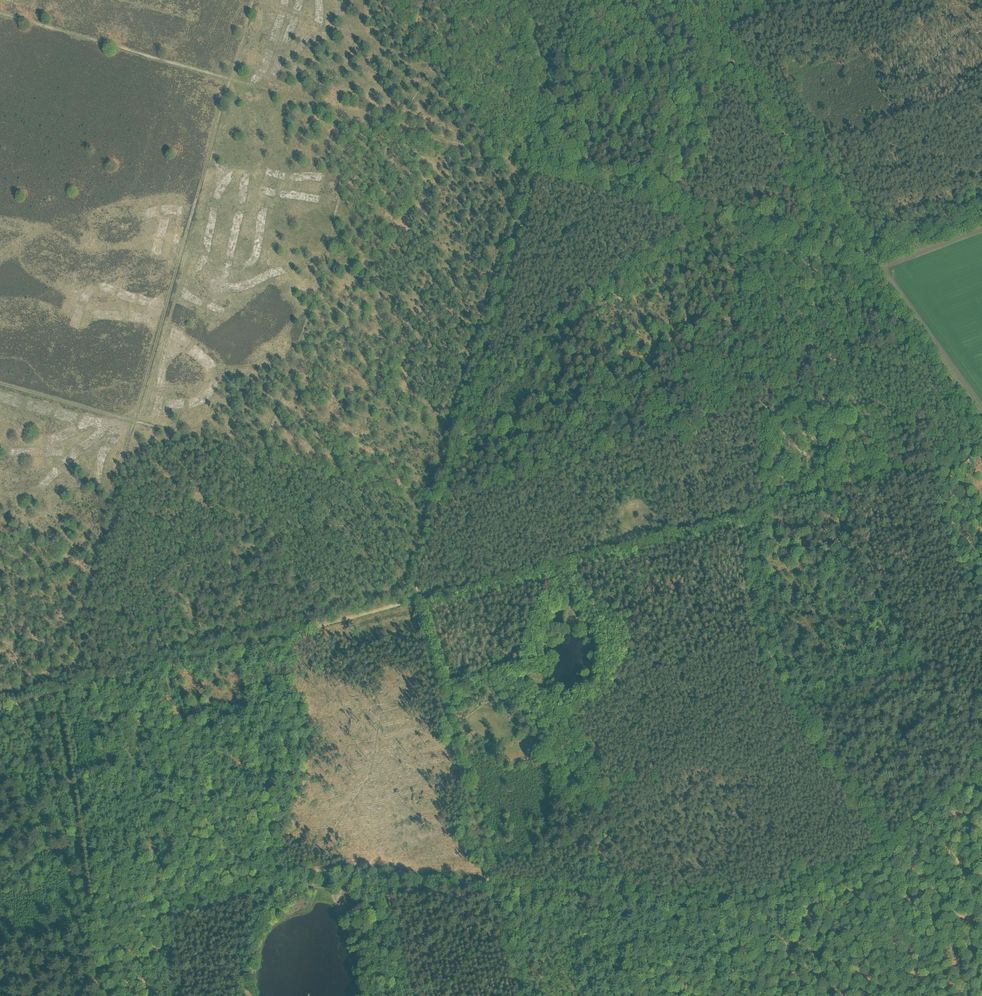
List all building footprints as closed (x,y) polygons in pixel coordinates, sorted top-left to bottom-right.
[(342,899),(336,903),(342,913),(349,909),(342,899)]
